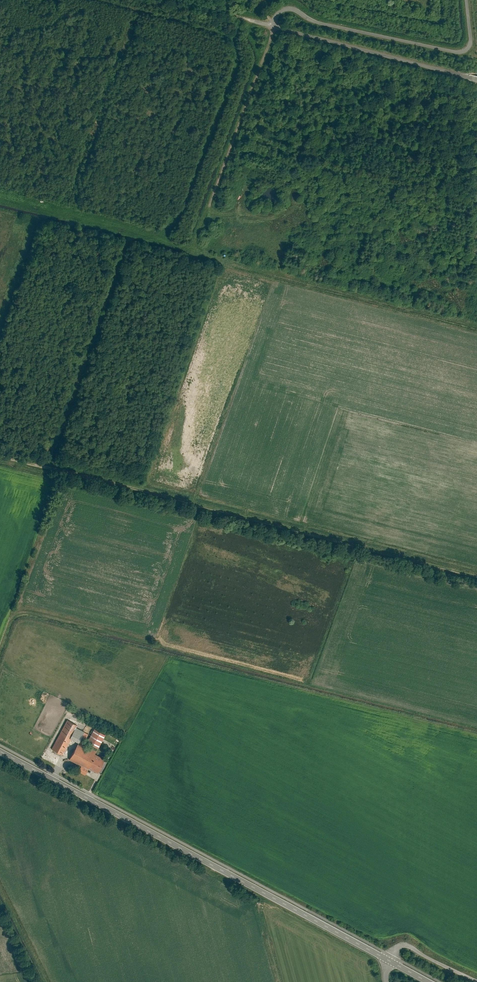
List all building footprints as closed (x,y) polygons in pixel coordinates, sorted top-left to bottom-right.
[(80,724),(69,719),(53,749),(64,754),(72,739),(78,728),(80,724)] [(83,745),(89,734),(78,728),(72,739),(78,742),(83,745)] [(106,734),(95,729),(88,743),(99,748),(106,734)] [(83,745),(78,742),(69,759),(82,765),(79,771),(85,774),(88,768),(98,773),(105,759),(96,753),(96,752),(83,745)]
